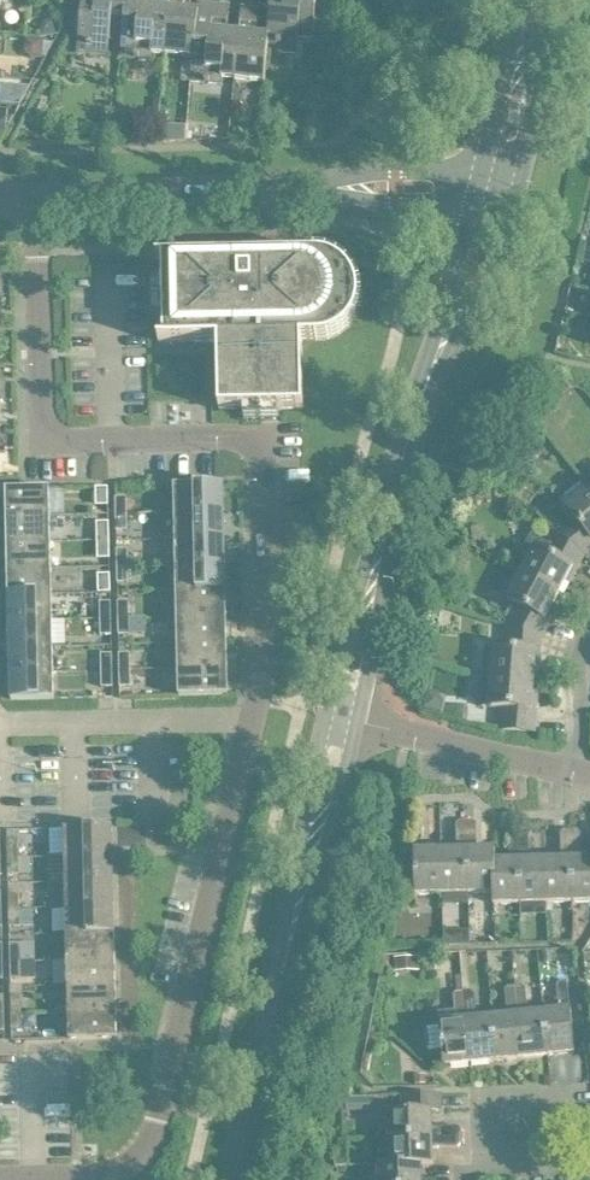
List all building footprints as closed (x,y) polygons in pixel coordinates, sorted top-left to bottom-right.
[(76,44),(88,45),(88,52),(105,54),(106,36),(119,38),(121,38),(125,0),(80,0),(76,44)] [(119,38),(118,55),(149,58),(150,51),(163,52),(168,6),(167,6),(148,4),(148,0),(125,0),(121,38),(119,38)] [(191,55),(192,55),(197,9),(196,9),(180,7),(181,0),(168,0),(167,6),(168,6),(163,52),(191,55)] [(266,33),(265,41),(277,43),(277,49),(294,51),(296,35),(311,36),(314,0),(270,0),(266,33)] [(192,55),(191,55),(188,80),(220,83),(220,76),(233,77),(239,31),(238,31),(220,29),(221,19),(227,19),(229,4),(197,1),(196,9),(197,9),(192,55)] [(262,80),(265,41),(266,33),(251,32),(252,22),(256,22),(258,7),(241,6),(238,31),(239,31),(233,77),(262,80)] [(39,27),(41,35),(55,32),(52,18),(43,20),(39,27)] [(28,85),(0,82),(0,101),(19,103),(28,85)] [(342,263),(338,260),(334,258),(329,256),(324,255),(319,254),(156,257),(156,259),(162,259),(164,339),(158,339),(158,341),(217,340),(219,409),(303,407),(301,338),(319,338),(321,338),(326,337),(330,335),(334,334),(336,332),(339,330),(342,329),(344,326),(347,323),(349,321),(351,318),(343,312),(342,278),(350,272),(348,269),(345,266),(342,263)] [(174,511),(217,511),(216,483),(173,484),(174,511)] [(107,504),(107,486),(95,486),(95,504),(107,504)] [(6,515),(49,514),(48,487),(5,488),(6,515)] [(589,488),(565,507),(573,516),(555,530),(583,554),(589,549),(589,490),(589,488)] [(115,496),(115,513),(126,512),(125,496),(115,496)] [(175,537),(218,536),(217,511),(174,511),(175,537)] [(126,512),(115,513),(115,529),(126,529),(126,512)] [(7,541),(50,540),(49,514),(6,515),(7,541)] [(96,539),(108,539),(108,521),(96,521),(96,539)] [(535,545),(521,572),(558,591),(568,572),(573,575),(583,554),(555,530),(544,550),(535,545)] [(175,563),(218,563),(218,536),(175,537),(175,563)] [(109,557),(108,539),(96,539),(97,558),(109,557)] [(50,540),(7,541),(7,567),(50,566),(50,540)] [(116,565),(127,565),(127,548),(116,548),(116,565)] [(176,589),(219,589),(218,563),(175,563),(176,589)] [(127,581),(127,565),(116,565),(117,581),(127,581)] [(50,566),(7,567),(8,593),(51,592),(50,566)] [(517,602),(506,624),(541,634),(552,613),(548,611),(558,591),(521,572),(507,597),(517,602)] [(110,591),(109,573),(97,573),(97,591),(110,591)] [(176,615),(219,615),(219,589),(176,589),(176,615)] [(51,592),(8,593),(8,619),(51,618),(51,592)] [(99,617),(110,617),(110,600),(99,601),(99,617)] [(128,600),(117,600),(117,617),(128,617),(128,600)] [(177,642),(220,641),(219,615),(176,615),(177,642)] [(110,617),(99,617),(100,634),(111,633),(110,617)] [(128,617),(117,617),(118,633),(129,633),(128,617)] [(66,618),(51,618),(8,619),(9,645),(52,644),(66,644),(66,618)] [(540,657),(541,634),(506,624),(504,647),(485,646),(483,675),(533,679),(534,656),(540,657)] [(177,668),(220,667),(220,641),(177,642),(177,668)] [(52,644),(9,645),(10,671),(53,670),(52,644)] [(100,653),(101,669),(111,669),(111,652),(100,653)] [(119,669),(129,668),(129,652),(118,652),(119,669)] [(221,694),(220,667),(177,668),(178,695),(221,694)] [(119,669),(119,685),(130,685),(129,668),(119,669)] [(457,668),(456,698),(467,698),(468,668),(457,668)] [(111,669),(101,669),(101,686),(112,685),(111,669)] [(53,670),(10,671),(10,699),(53,698),(53,670)] [(531,701),(533,679),(483,675),(481,704),(500,706),(498,727),(534,730),(536,701),(531,701)] [(441,892),(467,891),(466,819),(460,819),(455,825),(456,849),(440,850),(441,892)] [(467,891),(492,891),(493,891),(493,859),(494,859),(493,848),(477,848),(476,823),(472,819),(466,819),(467,891)] [(62,854),(105,852),(105,826),(62,827),(62,854)] [(570,829),(572,901),(589,900),(589,856),(581,856),(581,832),(576,828),(570,829)] [(560,857),(545,858),(545,901),(572,901),(570,829),(563,829),(560,832),(560,857)] [(492,902),(520,902),(519,830),(512,830),(508,833),(508,859),(494,859),(493,859),(493,891),(492,891),(492,902)] [(525,830),(519,830),(520,902),(545,901),(545,858),(529,858),(528,833),(525,830)] [(6,855),(16,855),(16,837),(6,837),(6,855)] [(415,893),(441,892),(440,850),(414,850),(410,845),(404,846),(404,865),(414,865),(415,893)] [(63,880),(106,879),(105,852),(62,854),(63,880)] [(16,855),(6,855),(6,873),(17,872),(16,855)] [(64,906),(107,904),(106,879),(63,880),(64,906)] [(7,907),(18,907),(17,890),(7,890),(7,907)] [(64,932),(108,931),(107,904),(64,906),(64,932)] [(18,907),(7,907),(7,925),(18,925),(18,907)] [(65,958),(108,957),(108,931),(64,932),(65,958)] [(8,959),(18,959),(18,942),(8,942),(8,959)] [(419,968),(418,955),(393,956),(394,969),(419,968)] [(66,984),(109,983),(108,957),(65,958),(66,984)] [(18,959),(8,959),(9,977),(19,977),(18,959)] [(542,1011),(546,1054),(574,1051),(569,1009),(566,979),(559,980),(556,985),(558,1009),(542,1011)] [(66,1010),(110,1009),(109,983),(66,984),(66,1010)] [(491,1016),(495,1059),(521,1057),(514,984),(507,985),(504,989),(506,1015),(491,1016)] [(546,1054),(542,1011),(527,1012),(525,988),(521,984),(514,984),(521,1057),(546,1054)] [(495,1059),(491,1016),(475,1018),(473,993),(468,989),(462,990),(469,1062),(495,1059)] [(469,1062),(462,990),(456,990),(452,995),(454,1020),(438,1021),(442,1065),(469,1062)] [(9,994),(9,1012),(20,1012),(19,994),(9,994)] [(110,1036),(110,1009),(66,1010),(67,1037),(110,1036)] [(20,1012),(9,1012),(10,1029),(20,1029),(20,1012)] [(38,1088),(57,1089),(58,1068),(39,1067),(38,1088)] [(424,1083),(424,1073),(414,1073),(415,1083),(424,1083)] [(387,1137),(460,1135),(460,1129),(456,1125),(431,1125),(431,1110),(441,1109),(440,1093),(401,1094),(402,1110),(387,1110),(387,1137)] [(355,1109),(355,1096),(345,1096),(346,1109),(355,1109)] [(460,1135),(387,1137),(388,1162),(388,1164),(420,1162),(420,1164),(432,1164),(431,1146),(456,1146),(460,1143),(460,1135)] [(446,1178),(420,1178),(420,1164),(420,1162),(388,1164),(388,1162),(377,1162),(377,1179),(448,1179),(446,1178)]
